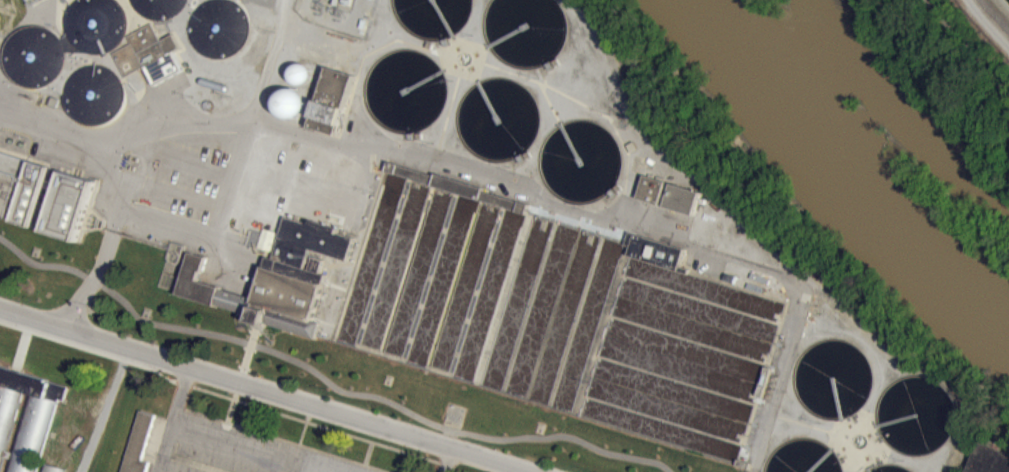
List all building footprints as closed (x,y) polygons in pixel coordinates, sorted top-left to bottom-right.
[(293,6),(302,17),(364,37),(375,0),(295,0),(293,6)] [(113,51),(133,41),(129,34),(151,22),(160,39),(172,32),(180,47),(172,51),(182,69),(154,84),(143,65),(125,74),(113,51)] [(327,66),(354,74),(336,134),(308,126),(327,66)] [(281,95),(278,122),(304,126),(307,98),(281,95)] [(14,218),(13,220),(31,226),(33,221),(48,226),(47,231),(77,241),(97,180),(58,168),(54,181),(46,178),(50,166),(0,150),(0,214),(14,218)] [(388,160),(385,169),(387,170),(406,176),(458,192),(478,198),(505,206),(526,212),(529,203),(483,189),(483,187),(436,172),(435,174),(388,160)] [(667,180),(645,174),(638,197),(660,203),(667,180)] [(673,183),(701,192),(694,214),(666,205),(673,183)] [(356,237),(349,259),(310,248),(304,267),(309,269),(314,255),(324,258),(320,272),(326,274),(312,319),(321,321),(316,337),(266,322),(265,326),(249,321),(250,317),(239,314),(240,310),(215,302),(214,305),(177,294),(190,251),(207,256),(202,270),(200,270),(197,280),(254,297),(267,256),(273,258),(286,216),(312,224),(314,218),(341,227),(340,232),(356,237)] [(625,243),(631,245),(628,253),(631,254),(688,272),(689,268),(680,265),(685,248),(629,230),(625,243)] [(253,236),(248,252),(273,259),(278,239),(266,236),(264,240),(253,236)] [(1,394),(0,395),(0,446),(3,434),(12,437),(23,396),(35,400),(15,471),(39,471),(58,406),(65,408),(69,392),(0,373),(0,393),(1,394)] [(138,418),(126,471),(152,471),(152,469),(144,467),(154,422),(138,418)] [(967,471),(1008,471),(1008,453),(981,441),(967,471)]
